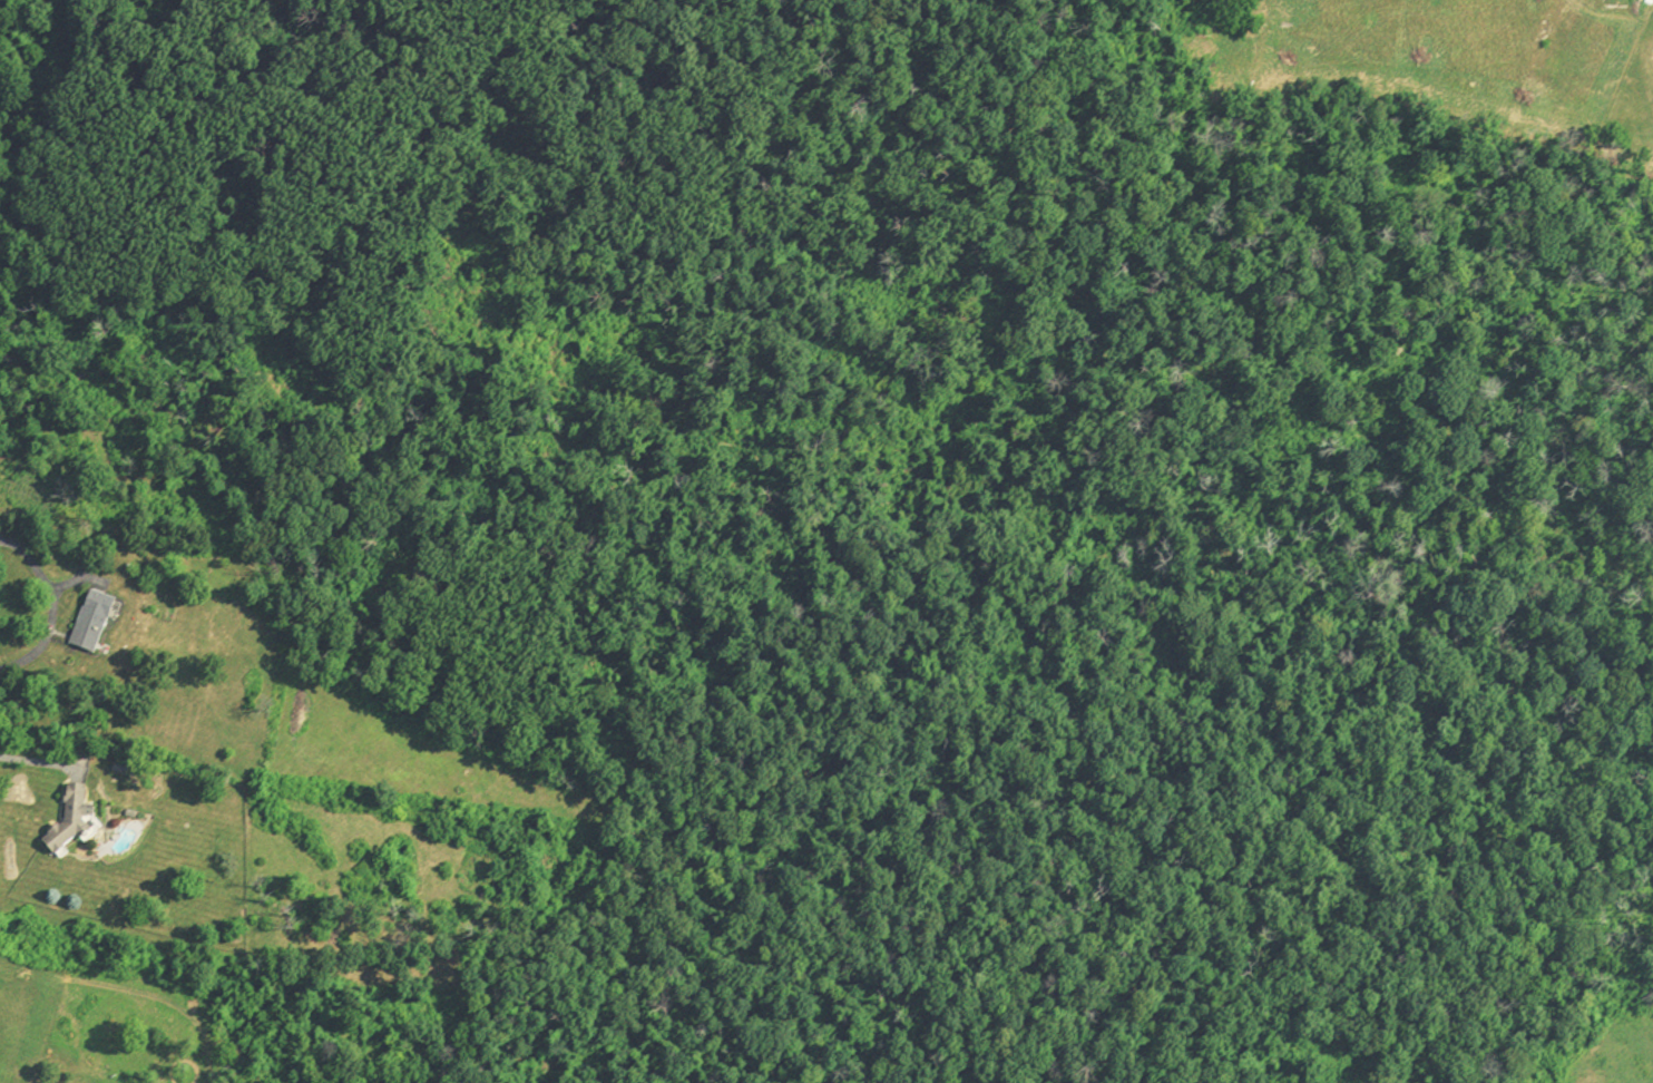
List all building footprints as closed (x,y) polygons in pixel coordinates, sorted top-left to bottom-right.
[(107,655),(130,600),(103,588),(80,643),(107,655)] [(80,828),(64,828),(63,857),(80,858),(80,842),(108,843),(109,811),(99,810),(100,785),(81,785),(80,828)]
